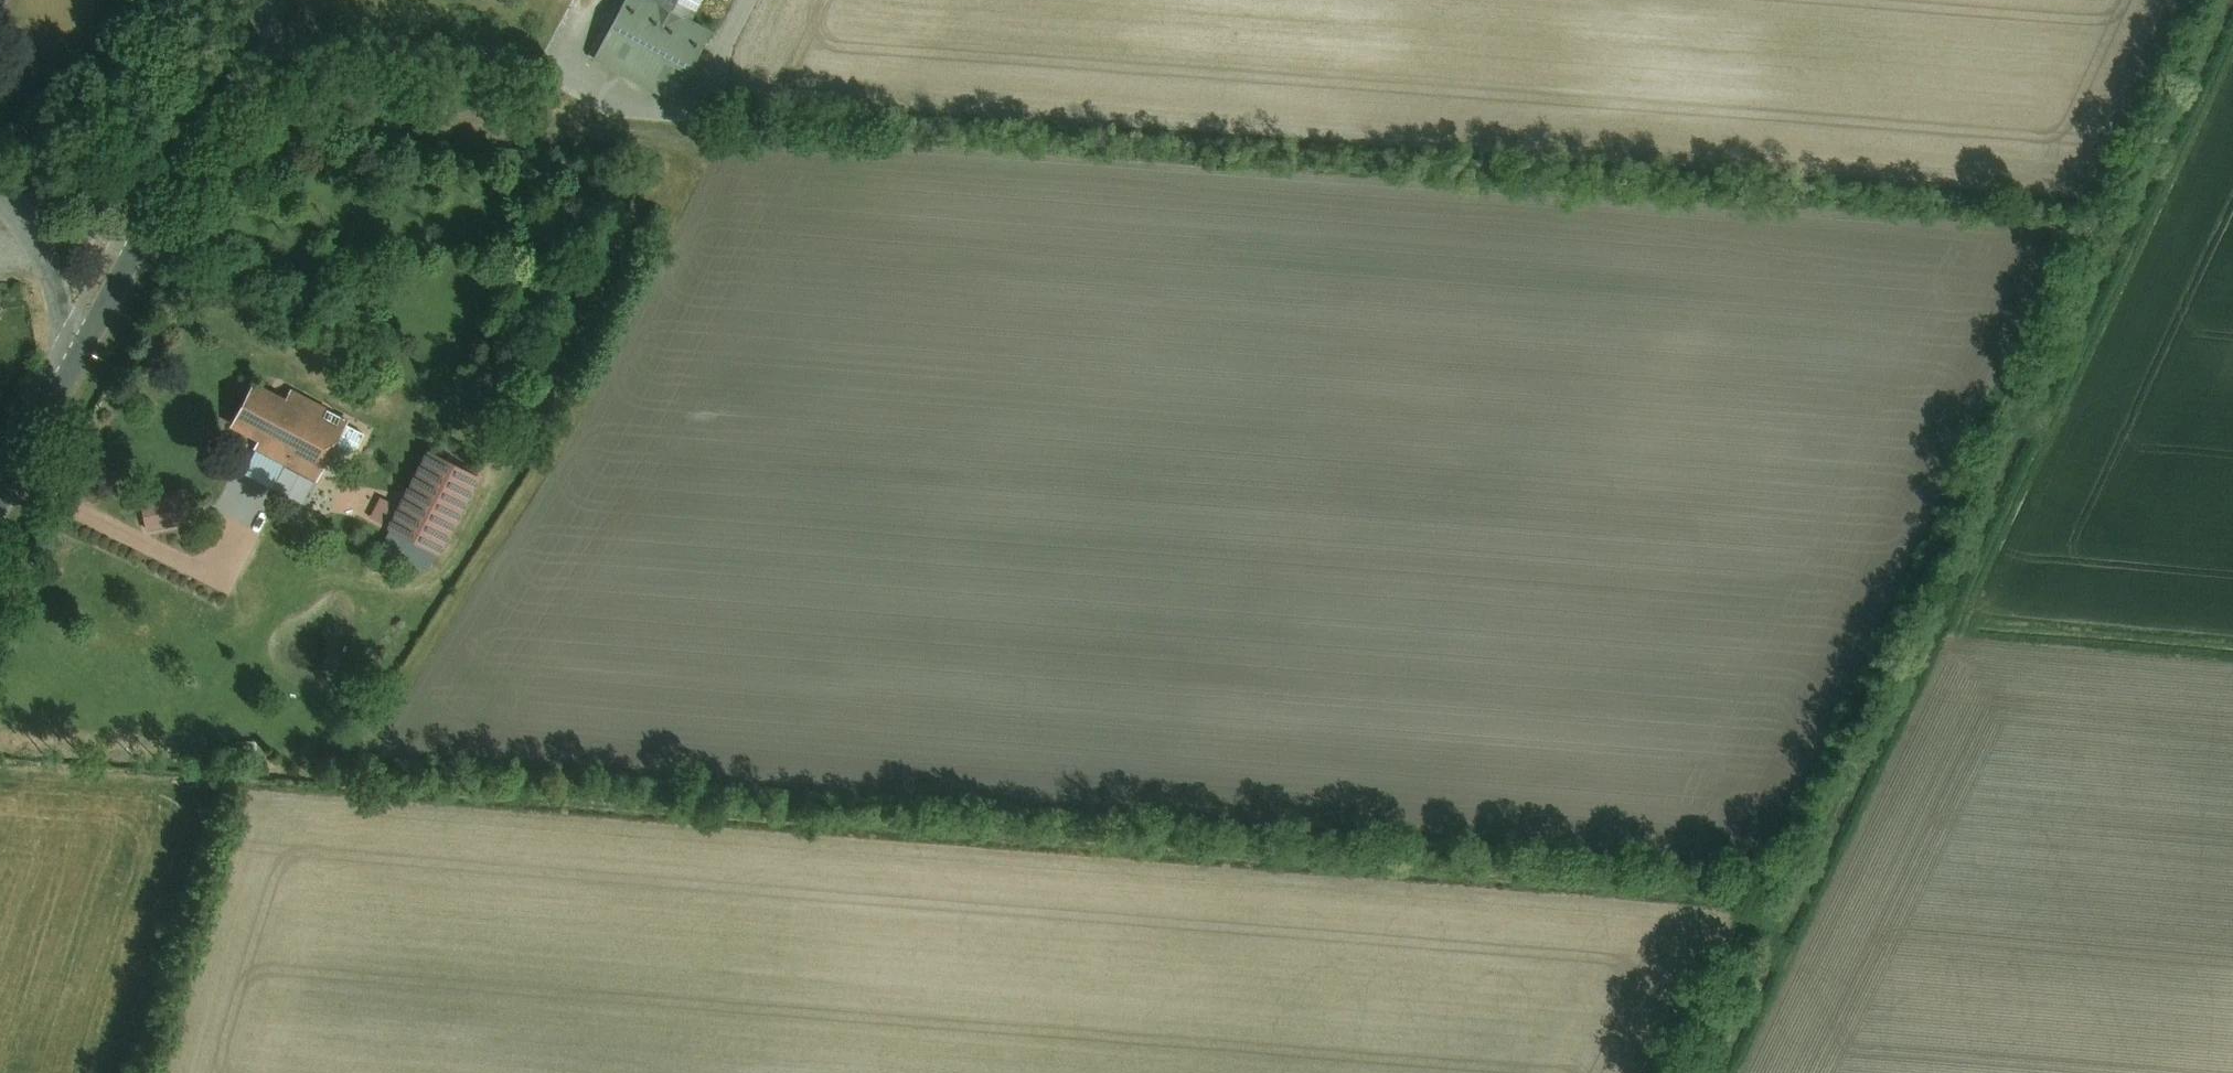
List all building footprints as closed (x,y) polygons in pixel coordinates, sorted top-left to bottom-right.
[(1,21),(13,0),(0,0),(0,20),(1,21)] [(701,14),(709,0),(675,0),(701,14)] [(289,468),(317,483),(351,418),(265,372),(230,437),(258,451),(289,468)] [(384,528),(438,557),(482,476),(428,447),(384,528)] [(289,468),(258,451),(231,500),(263,517),(289,468)] [(182,490),(141,501),(150,531),(191,520),(182,490)]
